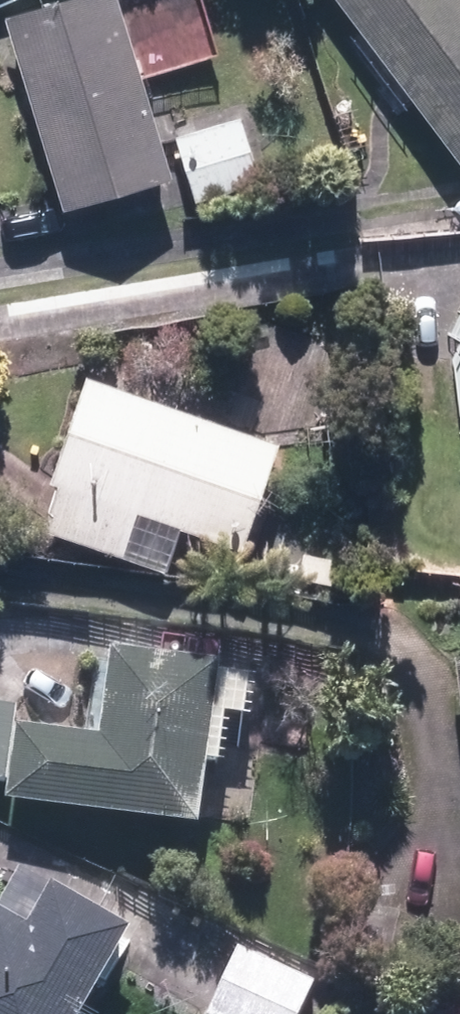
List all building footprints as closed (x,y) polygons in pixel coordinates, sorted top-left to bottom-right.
[(4,25),(63,217),(171,185),(139,79),(217,56),(200,0),(87,0),(4,25)] [(459,169),(459,0),(332,0),(459,169)] [(239,119),(172,139),(194,207),(260,187),(239,119)] [(58,493),(43,535),(159,578),(177,529),(238,552),(277,446),(85,375),(43,488),(58,493)] [(6,736),(7,712),(0,712),(0,783),(4,783),(3,809),(201,818),(208,661),(107,656),(103,741),(6,736)] [(128,929),(44,880),(18,925),(0,915),(0,1013),(79,1013),(128,929)] [(236,944),(205,1013),(301,1013),(316,980),(236,944)]
